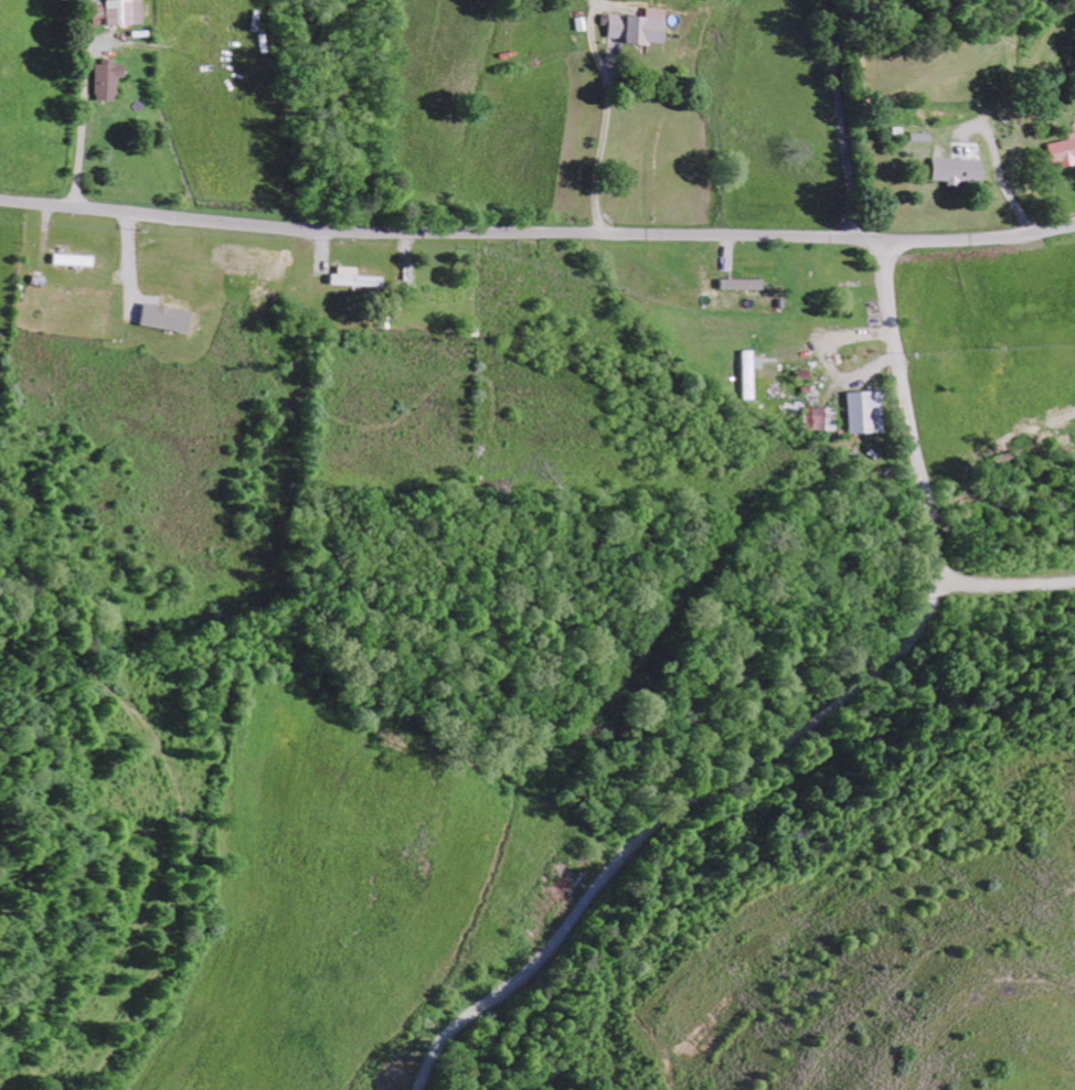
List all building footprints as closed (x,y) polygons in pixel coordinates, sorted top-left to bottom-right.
[(109,0),(110,24),(147,24),(147,0),(117,0),(109,0)] [(606,38),(620,39),(619,44),(661,46),(663,9),(644,8),(644,17),(607,16),(606,38)] [(99,100),(120,101),(121,77),(129,77),(129,63),(99,62),(99,100)] [(1049,165),(1059,163),(1060,167),(1074,165),(1073,160),(1074,160),(1074,133),(1065,134),(1066,141),(1045,144),(1049,165)] [(941,182),(941,186),(974,187),(975,160),(926,158),(925,181),(941,182)] [(388,277),(361,276),(361,267),(342,266),(342,274),(335,274),(335,285),(388,286),(388,277)] [(718,291),(760,290),(760,280),(718,281),(718,291)] [(193,332),(196,310),(147,304),(145,326),(193,332)] [(874,433),(872,392),(845,393),(847,434),(874,433)] [(805,432),(833,431),(833,408),(804,409),(805,432)]
